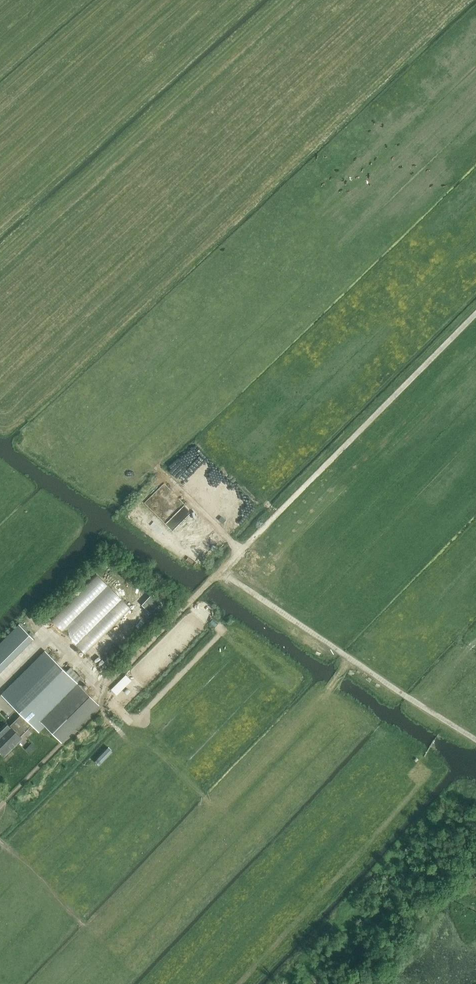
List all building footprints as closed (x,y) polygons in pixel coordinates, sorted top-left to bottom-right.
[(167,521),(185,503),(167,483),(152,498),(156,502),(152,506),(167,521)] [(99,574),(54,618),(86,651),(131,608),(99,574)] [(161,602),(152,594),(141,605),(151,614),(161,602)] [(6,755),(23,738),(22,736),(33,725),(38,730),(43,724),(61,742),(99,705),(81,687),(82,686),(81,685),(83,682),(70,669),(68,672),(46,651),(2,695),(22,714),(11,726),(8,723),(0,731),(0,749),(6,755)] [(32,744),(26,751),(30,755),(36,748),(32,744)]
